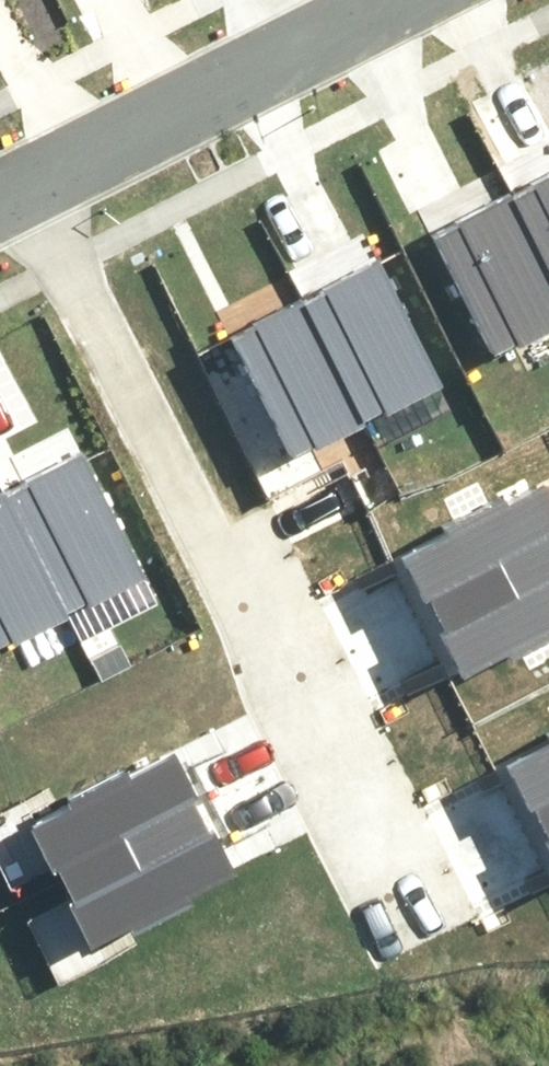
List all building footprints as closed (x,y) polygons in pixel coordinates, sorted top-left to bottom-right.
[(502,184),(548,277),(548,160),(502,184)] [(429,226),(487,343),(509,332),(511,336),(548,318),(548,277),(502,184),(448,211),(450,215),(429,226)] [(382,244),(303,285),(363,405),(384,394),(388,400),(447,370),(382,244)] [(251,317),(230,327),(288,444),(310,433),(312,437),(366,411),(363,405),(303,285),(248,312),(251,317)] [(82,438),(3,479),(63,599),(84,589),(87,595),(147,564),(82,438)] [(10,627),(12,632),(66,605),(63,599),(3,479),(0,481),(0,632),(10,627)] [(401,555),(429,615),(521,573),(548,561),(548,504),(543,490),(502,509),(497,498),(438,525),(443,536),(401,555)] [(521,573),(429,615),(458,676),(502,656),(506,666),(548,646),(548,561),(521,573)] [(75,791),(33,810),(61,870),(153,828),(202,806),(174,745),(134,764),(129,753),(70,780),(75,791)] [(513,763),(540,823),(548,820),(548,747),(513,763)] [(226,862),(202,806),(153,828),(61,870),(90,930),(133,910),(138,920),(193,895),(186,881),(226,862)] [(540,823),(548,841),(548,820),(540,823)]
